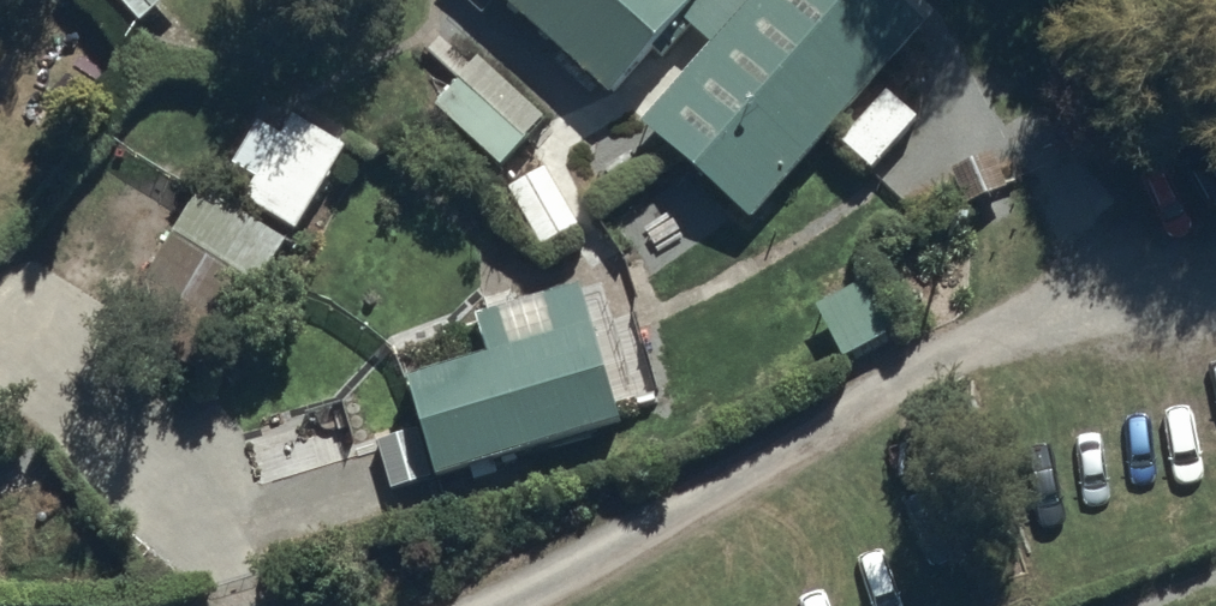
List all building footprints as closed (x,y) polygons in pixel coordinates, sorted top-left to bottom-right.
[(143,31),(179,0),(116,0),(143,31)] [(611,106),(688,20),(722,51),(649,132),(757,229),(936,30),(902,0),(491,0),(611,106)] [(548,125),(481,65),(436,115),(503,175),(548,125)] [(921,126),(890,97),(841,152),(873,180),(921,126)] [(244,207),(298,240),(348,152),(294,121),(282,142),(258,129),(233,173),(256,187),(244,207)] [(1007,193),(991,159),(952,177),(968,211),(1007,193)] [(315,262),(205,195),(137,307),(247,373),(315,262)] [(872,288),(817,315),(843,365),(898,337),(872,288)] [(625,434),(583,295),(546,306),(556,338),(407,383),(440,491),(625,434)]
